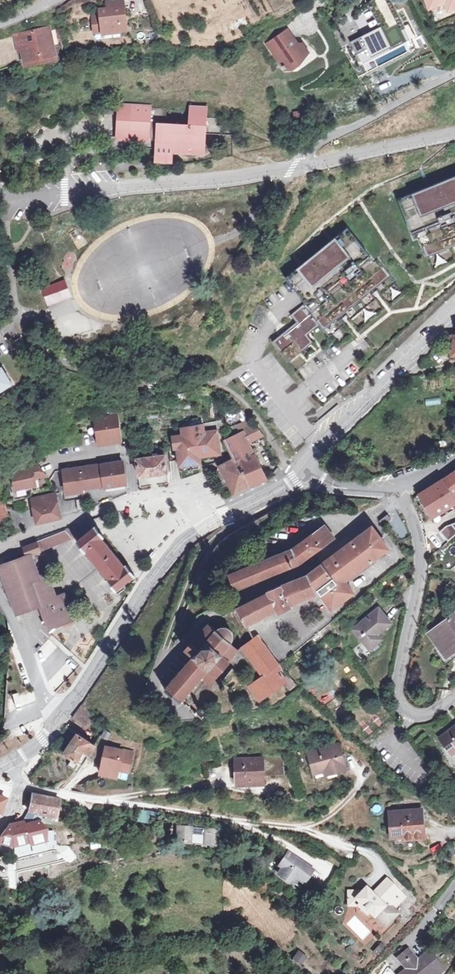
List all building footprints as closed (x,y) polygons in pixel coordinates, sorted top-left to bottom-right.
[(107,8),(99,9),(100,16),(92,17),(94,38),(119,35),(119,31),(126,30),(123,0),(115,0),(106,1),(107,8)] [(403,14),(406,12),(399,0),(396,0),(384,7),(389,18),(357,35),(367,52),(408,30),(404,24),(408,22),(403,14)] [(23,38),(23,41),(19,45),(23,60),(38,56),(39,61),(55,57),(47,23),(16,31),(18,38),(23,38)] [(290,26),(283,31),(290,41),(294,38),(298,35),(290,26)] [(290,41),(283,31),(267,43),(286,68),(295,68),(298,60),(312,51),(305,42),(298,42),(294,38),(290,41)] [(155,157),(172,159),(173,147),(204,150),(207,106),(187,105),(186,125),(165,124),(166,109),(149,107),(149,106),(117,105),(116,136),(148,137),(148,135),(156,135),(155,157)] [(426,255),(451,245),(448,237),(454,235),(454,238),(454,176),(428,187),(398,199),(410,229),(411,229),(415,239),(419,238),(426,255)] [(300,266),(286,277),(306,302),(291,314),(297,321),(273,341),(285,356),(291,351),(295,355),(307,345),(304,341),(310,336),(307,333),(304,329),(310,325),(313,329),(319,324),(328,334),(344,321),(342,319),(339,315),(344,311),(347,315),(349,317),(350,317),(375,297),(373,294),(370,290),(374,286),(377,290),(380,293),(396,280),(378,258),(375,261),(348,227),(300,266)] [(426,255),(427,257),(454,246),(454,238),(454,235),(448,237),(451,245),(426,255)] [(396,280),(380,293),(382,295),(397,282),(396,280)] [(68,281),(61,284),(67,298),(73,295),(68,281)] [(67,298),(61,284),(46,289),(52,304),(67,298)] [(375,297),(350,317),(351,319),(376,299),(375,297)] [(344,321),(328,334),(330,336),(346,323),(344,321)] [(304,329),(307,333),(313,329),(310,325),(304,329)] [(307,345),(313,341),(310,336),(304,341),(307,345)] [(291,351),(285,356),(289,360),(295,355),(291,351)] [(8,390),(7,389),(15,383),(5,367),(0,370),(0,395),(8,390)] [(118,414),(96,417),(101,444),(122,440),(118,414)] [(170,447),(172,459),(181,458),(181,463),(201,461),(202,460),(201,453),(210,452),(210,448),(221,446),(219,429),(227,427),(226,418),(185,424),(186,433),(174,434),(175,447),(170,447)] [(228,440),(237,458),(221,465),(235,492),(269,476),(257,453),(258,451),(255,452),(250,440),(265,433),(255,421),(244,428),(245,431),(228,440)] [(167,453),(138,457),(140,474),(168,471),(167,453)] [(124,459),(65,468),(69,492),(84,489),(84,487),(106,483),(106,485),(128,482),(124,459)] [(40,465),(13,471),(17,488),(38,483),(36,478),(36,474),(40,474),(42,473),(40,465)] [(421,495),(433,515),(454,500),(454,470),(421,495)] [(57,492),(34,498),(39,521),(62,516),(57,492)] [(5,498),(0,500),(0,516),(9,511),(5,498)] [(388,515),(380,521),(383,526),(391,519),(388,515)] [(292,550),(233,573),(238,587),(297,564),(335,536),(326,524),(292,550)] [(309,574),(238,607),(248,624),(321,592),(334,608),(355,591),(346,581),(388,547),(371,525),(309,574)] [(453,534),(444,525),(439,529),(446,540),(453,534)] [(133,575),(124,565),(123,567),(100,538),(102,537),(94,527),(74,542),(82,552),(84,551),(107,579),(105,581),(113,591),(133,575)] [(70,528),(63,531),(71,538),(77,534),(70,528)] [(71,538),(63,531),(34,543),(38,551),(71,538)] [(58,624),(70,620),(61,596),(53,599),(45,575),(36,578),(28,556),(38,552),(38,551),(34,543),(20,548),(23,558),(0,567),(0,574),(15,613),(36,605),(42,621),(39,623),(48,634),(59,625),(58,624)] [(153,553),(149,550),(144,557),(148,560),(153,553)] [(116,595),(124,604),(128,597),(122,590),(116,595)] [(356,622),(372,643),(383,634),(378,628),(388,619),(376,605),(356,622)] [(454,609),(426,629),(445,654),(454,647),(454,610),(454,609)] [(217,630),(210,623),(200,634),(199,633),(185,648),(193,656),(188,662),(187,660),(185,663),(186,664),(182,669),(181,668),(179,670),(180,671),(175,677),(174,676),(172,678),(173,679),(167,685),(166,684),(165,686),(166,687),(165,688),(181,701),(182,700),(183,701),(184,700),(183,698),(189,691),(191,693),(193,691),(191,689),(196,684),(197,685),(199,683),(197,682),(201,677),(210,684),(230,661),(236,667),(241,662),(242,652),(232,643),(234,637),(233,633),(233,631),(231,628),(227,627),(225,626),(222,628),(217,630)] [(301,687),(256,637),(245,645),(243,647),(263,674),(250,684),(261,698),(284,681),(293,692),(301,687)] [(83,704),(76,715),(82,720),(89,709),(83,704)] [(448,752),(454,746),(454,725),(438,739),(448,752)] [(95,745),(90,742),(78,732),(66,750),(78,759),(84,750),(89,754),(95,745)] [(108,744),(103,764),(130,770),(134,750),(108,744)] [(314,752),(319,771),(331,767),(332,770),(347,767),(340,744),(314,752)] [(266,780),(265,774),(285,773),(285,754),(264,754),(264,758),(237,759),(238,783),(247,783),(248,780),(266,780)] [(103,764),(101,772),(118,776),(120,768),(103,764)] [(60,805),(65,806),(65,802),(60,802),(61,798),(31,795),(30,812),(59,816),(60,805)] [(158,812),(140,810),(139,820),(156,823),(158,812)] [(394,813),(395,834),(405,833),(405,836),(425,835),(423,810),(394,813)] [(26,817),(12,820),(0,836),(0,843),(21,846),(50,838),(44,817),(30,820),(26,817)] [(219,828),(178,824),(176,840),(218,844),(219,828)] [(422,849),(418,842),(409,847),(413,854),(422,849)] [(320,870),(313,866),(309,872),(302,867),(306,861),(288,849),(281,858),(284,860),(278,870),(280,872),(279,874),(287,880),(288,878),(293,881),(297,875),(305,880),(309,874),(314,878),(320,870)] [(313,866),(306,861),(302,867),(309,872),(313,866)] [(78,866),(71,862),(68,869),(74,872),(78,866)] [(297,875),(293,881),(301,887),(305,880),(297,875)] [(377,888),(385,896),(396,886),(386,875),(375,885),(377,888)] [(385,896),(377,888),(371,892),(365,886),(360,890),(347,890),(347,904),(359,904),(361,902),(385,926),(399,912),(391,904),(403,893),(396,886),(385,896)] [(297,962),(305,954),(296,946),(289,955),(297,962)] [(397,959),(403,966),(415,955),(409,949),(397,959)] [(403,966),(408,971),(405,973),(444,973),(446,972),(428,953),(419,961),(415,955),(403,966)]
